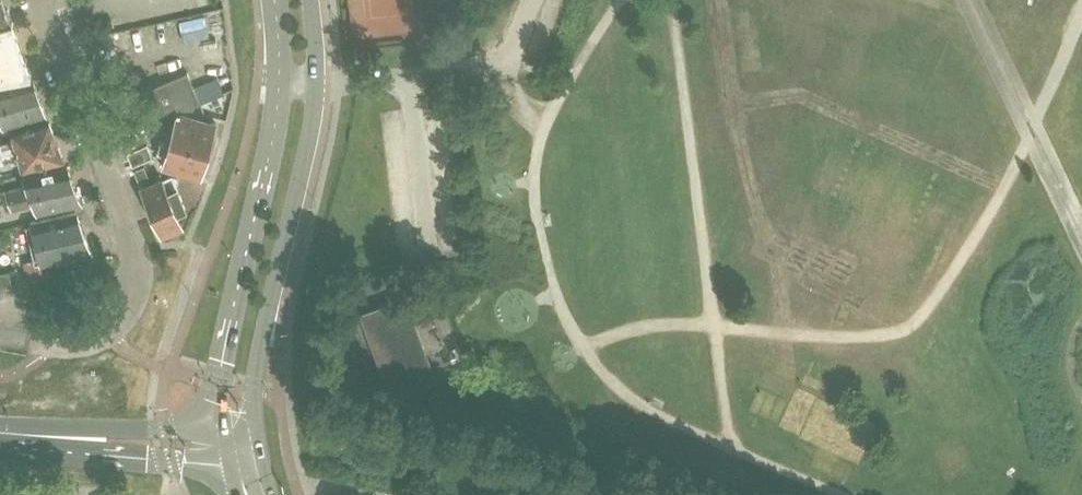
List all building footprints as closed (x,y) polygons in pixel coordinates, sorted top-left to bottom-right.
[(10,13),(9,7),(4,5),(2,0),(0,0),(0,21),(9,19),(9,18),(10,13)] [(9,19),(0,21),(0,79),(31,73),(12,19),(9,19)] [(188,70),(153,85),(165,115),(201,101),(188,70)] [(39,96),(33,77),(0,87),(0,107),(39,96)] [(131,130),(165,115),(153,85),(118,99),(131,130)] [(1,117),(5,127),(45,113),(39,96),(0,107),(0,117),(1,117)] [(191,114),(193,107),(177,113),(170,138),(213,149),(216,138),(213,134),(216,122),(191,114)] [(56,136),(49,118),(12,128),(14,138),(0,142),(0,152),(56,136)] [(121,134),(126,147),(136,143),(131,130),(121,134)] [(56,136),(0,152),(0,162),(19,157),(22,167),(64,156),(56,136)] [(213,149),(170,138),(163,165),(201,176),(204,165),(209,163),(213,149)] [(148,143),(127,151),(133,164),(153,156),(148,143)] [(74,181),(67,164),(24,174),(27,183),(0,189),(0,195),(1,199),(74,181)] [(144,164),(134,168),(139,181),(149,177),(144,164)] [(163,177),(143,185),(162,234),(168,231),(174,233),(181,230),(183,226),(177,211),(186,207),(178,188),(169,191),(168,190),(176,186),(179,181),(177,177),(172,175),(164,179),(163,177)] [(81,199),(74,181),(1,199),(3,209),(34,201),(37,210),(81,199)] [(30,221),(31,224),(27,226),(35,262),(40,261),(41,265),(91,253),(92,253),(76,211),(75,211),(30,221)] [(392,395),(435,379),(405,297),(380,306),(362,313),(392,395)]
